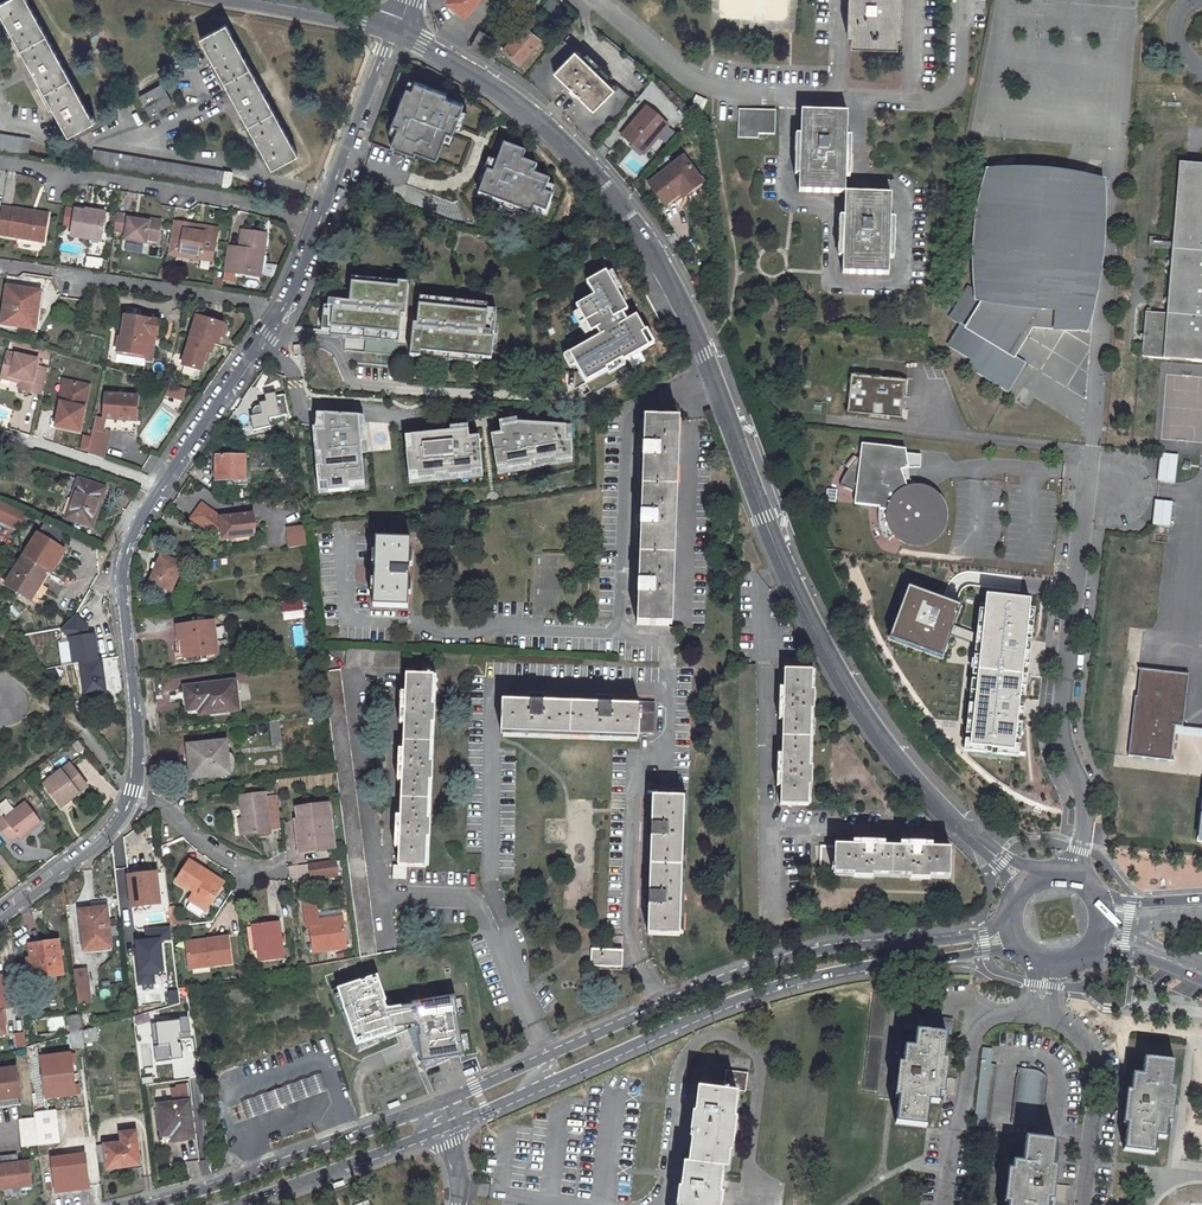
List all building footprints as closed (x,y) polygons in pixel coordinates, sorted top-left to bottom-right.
[(68,136),(93,123),(84,106),(57,58),(31,10),(26,0),(7,0),(0,4),(0,13),(68,136)] [(478,0),(448,0),(447,2),(464,17),(478,0)] [(544,6),(551,13),(559,3),(554,0),(549,0),(544,6)] [(850,46),(896,48),(898,9),(898,0),(851,0),(850,46)] [(520,64),(540,40),(537,38),(542,32),(531,23),(526,29),(523,26),(515,37),(512,35),(507,42),(509,44),(503,51),(520,64)] [(200,39),(271,169),(297,155),(289,141),(262,92),(232,38),(226,25),(200,39)] [(480,30),(470,47),(481,52),(490,36),(480,30)] [(569,91),(574,97),(577,95),(593,111),(614,89),(575,50),(554,73),(571,89),(569,91)] [(380,116),(372,136),(477,176),(489,181),(494,168),(504,173),(519,136),(515,134),(518,125),(499,117),(486,154),(470,148),(485,104),(411,77),(416,65),(400,59),(389,89),(407,96),(398,122),(380,116)] [(162,85),(139,97),(149,116),(171,104),(162,85)] [(706,101),(697,97),(691,108),(701,113),(706,101)] [(668,127),(646,108),(622,137),(643,155),(668,127)] [(739,110),(739,121),(738,138),(759,138),(759,134),(775,134),(775,111),(759,110),(739,110)] [(848,114),(802,112),(799,192),(846,194),(847,153),(848,114)] [(27,156),(29,140),(0,135),(0,152),(27,156)] [(94,151),(91,166),(230,189),(233,174),(94,151)] [(680,194),(688,188),(691,192),(702,183),(683,159),(649,185),(665,206),(680,194)] [(1180,164),(1168,315),(1146,313),(1143,352),(1142,358),(1201,363),(1201,166),(1180,164)] [(1025,362),(1010,354),(1027,325),(1087,331),(1089,311),(1084,310),(1088,262),(1094,262),(1097,228),(1091,228),(1095,179),(991,169),(991,171),(987,186),(984,204),(980,229),(979,249),(979,276),(980,295),(969,289),(951,318),(962,325),(950,346),(973,361),(969,367),(1008,391),(1025,362)] [(688,188),(680,194),(683,198),(691,192),(688,188)] [(846,194),(843,274),(889,276),(890,237),(892,195),(846,194)] [(44,216),(0,208),(0,236),(39,243),(44,216)] [(90,215),(63,210),(60,227),(69,229),(68,237),(98,242),(102,213),(94,211),(90,215)] [(114,214),(111,232),(123,234),(122,242),(141,245),(142,240),(154,242),(157,222),(145,220),(145,225),(135,223),(124,221),(125,216),(114,214)] [(207,263),(212,237),(192,234),(193,227),(170,223),(166,245),(177,246),(176,254),(195,257),(194,261),(207,263)] [(192,234),(212,237),(213,230),(193,227),(192,234)] [(250,275),(253,256),(260,257),(264,236),(238,232),(235,250),(224,248),(220,274),(232,276),(233,272),(250,275)] [(164,256),(194,261),(195,257),(176,254),(177,246),(166,245),(164,256)] [(86,266),(103,269),(105,258),(88,256),(86,266)] [(253,256),(250,275),(257,276),(260,257),(253,256)] [(412,341),(416,284),(357,280),(356,302),(334,300),(333,307),(322,307),(321,333),(367,336),(366,352),(399,355),(400,340),(412,341)] [(32,304),(38,305),(40,292),(7,288),(1,325),(34,330),(35,325),(29,325),(32,304)] [(38,305),(32,304),(29,325),(35,325),(38,305)] [(199,314),(185,365),(207,371),(212,353),(221,355),(230,323),(199,314)] [(643,377),(660,366),(651,352),(652,351),(629,314),(611,325),(624,345),(620,347),(630,364),(634,362),(643,377)] [(482,342),(484,321),(418,316),(416,337),(482,342)] [(148,334),(155,336),(156,336),(158,323),(124,317),(121,339),(118,339),(116,352),(145,357),(148,334)] [(595,347),(597,330),(546,325),(544,351),(565,353),(568,350),(569,348),(569,345),(577,345),(586,355),(595,347)] [(611,325),(607,327),(620,347),(624,345),(611,325)] [(148,334),(145,357),(144,361),(151,362),(155,336),(148,334)] [(482,350),(482,342),(416,337),(416,345),(482,350)] [(270,366),(274,405),(269,406),(271,418),(263,419),(265,434),(286,432),(283,405),(288,404),(280,352),(270,366)] [(20,382),(19,385),(18,392),(42,397),(48,371),(36,369),(37,362),(7,355),(2,374),(11,376),(10,379),(20,382)] [(389,363),(377,362),(375,378),(387,380),(389,363)] [(389,363),(387,380),(396,380),(397,364),(389,363)] [(1,380),(19,385),(20,382),(10,379),(11,376),(2,374),(1,380)] [(907,418),(912,381),(857,375),(853,412),(907,418)] [(63,383),(58,406),(61,406),(63,407),(68,384),(63,383)] [(166,395),(184,401),(188,389),(170,383),(166,395)] [(68,384),(63,407),(61,406),(56,429),(79,434),(89,389),(68,384)] [(1016,396),(1022,403),(1033,392),(1026,386),(1016,396)] [(103,419),(135,422),(137,398),(105,395),(103,419)] [(252,407),(253,416),(265,415),(264,406),(252,407)] [(586,462),(580,419),(505,428),(506,434),(497,435),(502,473),(586,462)] [(676,421),(644,419),(640,520),(638,586),(637,626),(669,627),(676,421)] [(336,429),(297,433),(300,456),(339,452),(336,429)] [(479,430),(407,434),(410,483),(494,478),(491,437),(479,438),(479,430)] [(109,437),(92,433),(88,457),(103,462),(109,437)] [(906,449),(862,443),(861,455),(854,461),(850,466),(847,471),(843,478),(840,486),(857,492),(855,504),(880,508),(881,515),(884,525),(889,533),(894,539),(900,534),(903,537),(909,541),(919,543),(926,543),(934,541),(939,538),(945,532),(949,525),(951,517),(951,514),(951,508),(948,501),(944,494),(938,489),(936,488),(930,486),(925,484),(915,485),(910,486),(905,468),(912,467),(919,466),(922,466),(922,454),(907,453),(906,449)] [(232,458),(217,457),(216,481),(244,482),(245,450),(232,450),(232,458)] [(1162,482),(1174,483),(1177,456),(1165,454),(1162,482)] [(302,470),(309,526),(324,524),(317,469),(302,470)] [(96,515),(105,489),(78,480),(65,519),(86,527),(91,514),(96,515)] [(21,530),(28,511),(0,501),(0,523),(21,530)] [(1154,525),(1169,527),(1172,503),(1156,501),(1154,525)] [(202,505),(191,519),(210,533),(223,532),(223,539),(252,537),(251,527),(254,526),(252,516),(221,519),(202,505)] [(91,529),(96,515),(91,514),(86,527),(91,529)] [(44,523),(37,535),(22,558),(47,573),(49,575),(55,567),(47,562),(56,548),(65,533),(44,523)] [(290,549),(308,547),(305,528),(287,530),(290,549)] [(408,609),(411,542),(376,541),(374,580),(373,607),(408,609)] [(64,553),(56,548),(47,562),(55,567),(64,553)] [(153,573),(149,583),(171,593),(183,566),(173,562),(176,555),(165,550),(162,557),(161,556),(153,573)] [(541,567),(556,568),(556,555),(541,554),(541,567)] [(47,573),(22,558),(4,586),(16,594),(24,582),(36,591),(47,573)] [(293,597),(291,581),(283,582),(285,598),(293,597)] [(1028,758),(1041,599),(981,595),(977,635),(968,634),(971,597),(901,592),(897,651),(975,657),(967,754),(1028,758)] [(299,614),(298,606),(283,607),(284,615),(299,614)] [(294,640),(304,639),(300,618),(291,620),(294,640)] [(217,655),(214,624),(178,628),(178,636),(179,642),(183,642),(185,659),(217,655)] [(104,693),(100,660),(79,663),(84,696),(104,693)] [(429,762),(431,724),(434,725),(435,705),(432,705),(434,663),(422,662),(421,676),(405,675),(405,694),(400,693),(399,709),(399,725),(403,725),(402,750),(397,749),(397,766),(396,781),(401,782),(400,816),(395,815),(394,833),(393,848),(399,848),(397,865),(393,866),(392,878),(404,878),(405,866),(425,867),(426,838),(429,838),(430,819),(427,819),(429,782),(432,782),(432,762),(429,762)] [(1189,674),(1138,668),(1138,669),(1140,670),(1137,696),(1135,696),(1128,756),(1173,761),(1174,760),(1171,759),(1175,726),(1182,727),(1189,674)] [(780,804),(808,805),(809,786),(812,786),(812,766),(810,766),(811,710),(814,710),(815,690),(811,690),(812,671),(784,670),(783,688),(780,688),(779,704),(778,721),(783,721),(781,754),(777,754),(777,770),(776,786),(781,787),(780,804)] [(324,673),(337,774),(347,859),(360,958),(377,955),(340,671),(324,673)] [(199,716),(238,711),(235,681),(184,687),(186,711),(199,710),(199,716)] [(638,732),(653,733),(655,703),(640,702),(640,707),(611,706),(532,703),(502,702),(500,734),(638,739),(638,732)] [(279,721),(270,723),(273,746),(282,745),(279,721)] [(222,767),(228,767),(226,742),(187,746),(188,758),(189,773),(199,772),(199,779),(223,776),(222,767)] [(57,795),(64,803),(87,786),(70,763),(43,784),(53,798),(57,795)] [(192,799),(200,798),(199,790),(191,791),(192,799)] [(57,795),(53,798),(60,806),(64,803),(57,795)] [(244,821),(246,836),(271,833),(266,795),(241,798),(244,821)] [(679,936),(683,798),(652,797),(651,831),(648,903),(647,935),(679,936)] [(41,823),(25,802),(4,819),(1,815),(0,815),(0,831),(8,842),(17,835),(20,839),(41,823)] [(304,820),(308,853),(336,850),(330,806),(297,809),(299,821),(304,820)] [(296,821),(300,854),(308,853),(304,820),(299,821),(296,821)] [(949,877),(950,849),(932,848),(932,845),(917,844),(900,843),(900,848),(886,847),(885,843),(867,842),(853,842),(853,845),(835,845),(835,847),(821,846),(820,870),(834,871),(834,873),(854,874),(854,877),(873,878),(873,874),(910,876),(910,879),(930,879),(930,876),(949,877)] [(336,860),(327,861),(329,876),(338,875),(336,860)] [(327,861),(309,863),(311,879),(329,876),(327,861)] [(220,888),(204,878),(208,873),(190,862),(177,883),(195,895),(192,902),(207,911),(220,888)] [(159,904),(156,872),(128,875),(131,907),(159,904)] [(204,878),(220,888),(223,883),(208,873),(204,878)] [(317,952),(349,947),(345,921),(324,925),(324,919),(321,906),(307,908),(310,927),(314,926),(317,952)] [(107,907),(79,909),(83,950),(111,947),(107,907)] [(168,912),(170,925),(170,926),(177,926),(175,911),(168,912)] [(324,925),(345,921),(344,916),(324,919),(324,925)] [(285,959),(280,922),(248,926),(253,964),(285,959)] [(170,926),(170,925),(161,926),(163,945),(172,944),(170,926)] [(231,963),(228,938),(209,940),(209,945),(188,947),(191,968),(231,963)] [(58,941),(29,945),(31,960),(33,975),(62,971),(58,941)] [(164,953),(173,952),(172,944),(163,945),(164,953)] [(591,950),(590,966),(621,967),(622,951),(591,950)] [(89,975),(88,968),(73,970),(77,1003),(89,1001),(86,976),(89,975)] [(10,1007),(5,975),(0,976),(0,1009),(10,1007)] [(378,975),(338,988),(357,1047),(419,1027),(420,1035),(418,1035),(422,1063),(449,1059),(465,1057),(456,997),(413,1003),(412,1006),(393,1008),(391,999),(386,1000),(378,975)] [(67,1016),(70,1034),(81,1030),(79,1014),(67,1016)] [(952,1020),(905,1014),(903,1030),(951,1035),(952,1020)] [(495,1032),(491,1022),(484,1025),(488,1035),(495,1032)] [(357,1047),(358,1053),(408,1032),(424,1072),(450,1061),(449,1059),(422,1063),(418,1035),(420,1035),(419,1027),(357,1047)] [(26,1047),(23,1028),(10,1030),(13,1049),(26,1047)] [(64,1036),(66,1049),(83,1046),(81,1030),(70,1034),(64,1036)] [(904,1048),(895,1124),(926,1128),(929,1102),(938,1104),(940,1088),(946,1036),(916,1033),(914,1049),(904,1048)] [(981,1049),(971,1126),(987,1129),(995,1066),(989,1065),(991,1050),(981,1049)] [(50,1101),(83,1097),(77,1052),(45,1055),(50,1101)] [(1130,1095),(1123,1151),(1154,1154),(1155,1138),(1164,1139),(1173,1063),(1143,1060),(1141,1077),(1132,1076),(1130,1095)] [(153,1082),(152,1074),(157,1073),(155,1061),(142,1063),(143,1075),(140,1075),(141,1084),(153,1082)] [(0,1070),(0,1100),(18,1097),(15,1079),(18,1079),(16,1067),(0,1070)] [(1031,1071),(1016,1069),(1015,1077),(1009,1124),(1040,1128),(1046,1080),(1044,1078),(1037,1073),(1031,1071)] [(725,1071),(722,1090),(744,1093),(747,1074),(725,1071)] [(321,1074),(281,1088),(286,1104),(326,1090),(321,1074)] [(178,1086),(180,1101),(189,1100),(187,1085),(178,1086)] [(281,1088),(268,1093),(273,1108),(286,1104),(281,1088)] [(721,1195),(719,1195),(722,1170),(727,1171),(729,1153),(731,1154),(735,1120),(733,1120),(737,1095),(698,1090),(695,1115),(693,1115),(689,1140),(692,1141),(688,1166),(684,1166),(681,1191),(679,1190),(677,1204),(720,1204),(721,1195)] [(268,1093),(240,1102),(245,1118),(273,1108),(268,1093)] [(0,1100),(0,1107),(19,1104),(18,1097),(0,1100)] [(180,1101),(157,1104),(161,1135),(171,1134),(172,1140),(194,1138),(189,1100),(180,1101)] [(55,1110),(34,1112),(35,1117),(38,1143),(39,1145),(59,1142),(55,1110)] [(35,1117),(21,1119),(24,1145),(38,1143),(35,1117)] [(139,1164),(135,1131),(120,1133),(121,1142),(95,1145),(98,1161),(106,1160),(107,1169),(139,1164)] [(1007,1204),(1047,1204),(1049,1187),(1054,1142),(1024,1139),(1021,1164),(1012,1163),(1007,1204)] [(0,1156),(0,1165),(16,1163),(15,1154),(0,1156)] [(82,1187),(81,1175),(84,1174),(81,1154),(52,1157),(56,1190),(82,1187)] [(0,1165),(0,1182),(1,1189),(33,1184),(30,1161),(16,1163),(0,1165)]
